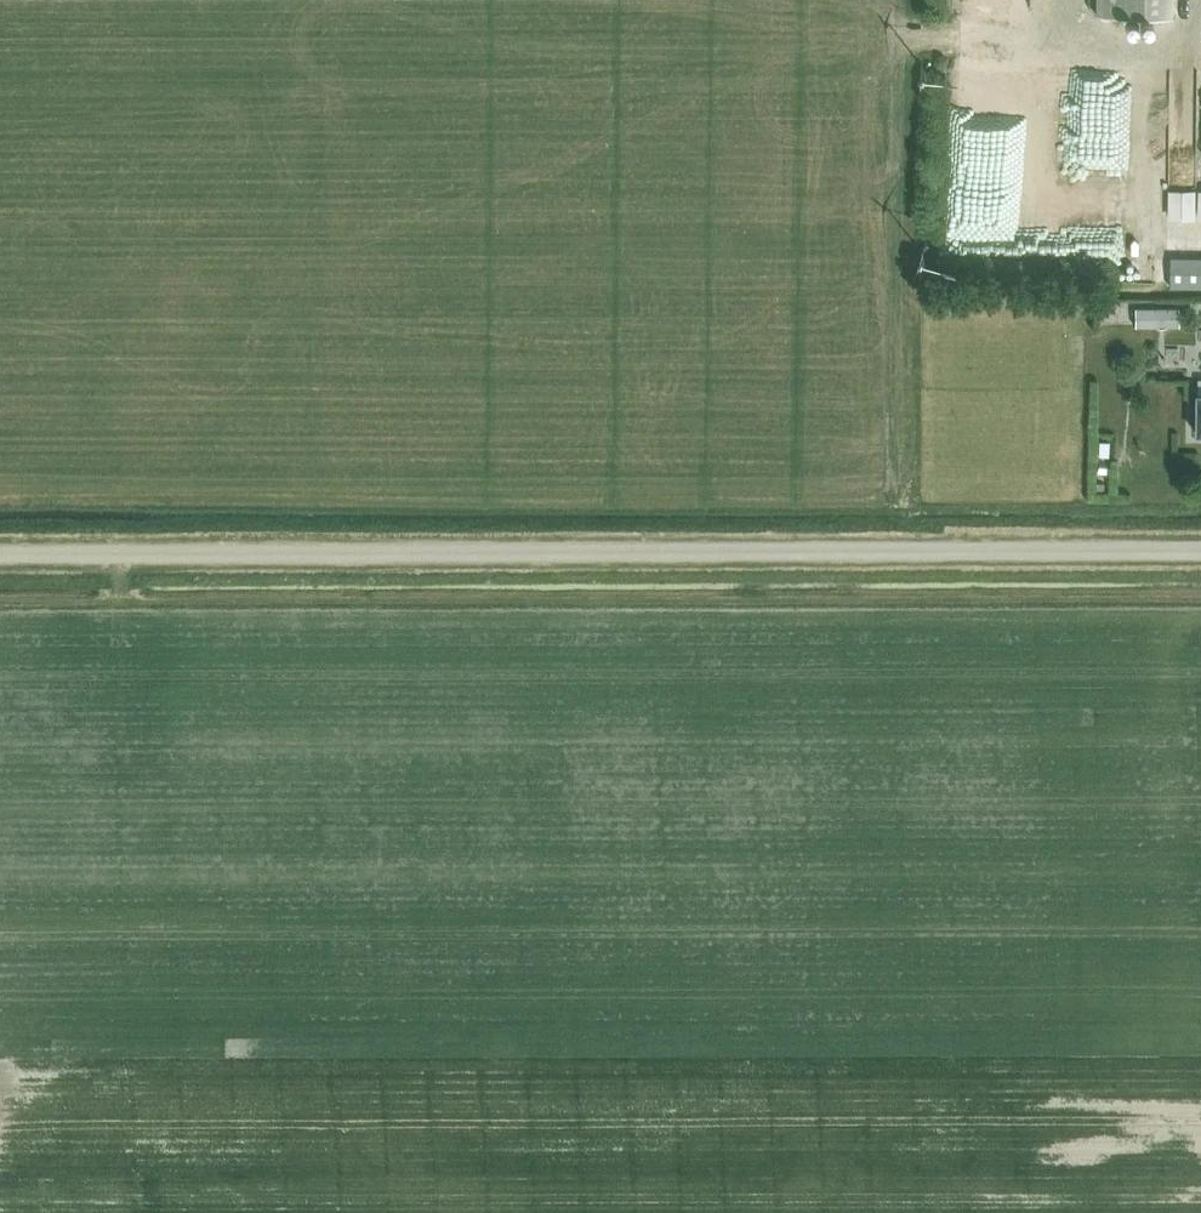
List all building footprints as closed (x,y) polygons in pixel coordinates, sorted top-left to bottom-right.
[(1172,0),(1098,0),(1098,16),(1172,16),(1172,0)] [(985,204),(984,149),(953,149),(955,221),(966,221),(967,249),(1031,247),(1030,232),(1041,232),(1040,203),(1006,204),(1006,203),(985,204)] [(1126,257),(1127,223),(1084,222),(1082,256),(1126,257)] [(1135,325),(1135,327),(1159,327),(1165,327),(1180,327),(1180,310),(1180,307),(1135,307),(1135,325)]
